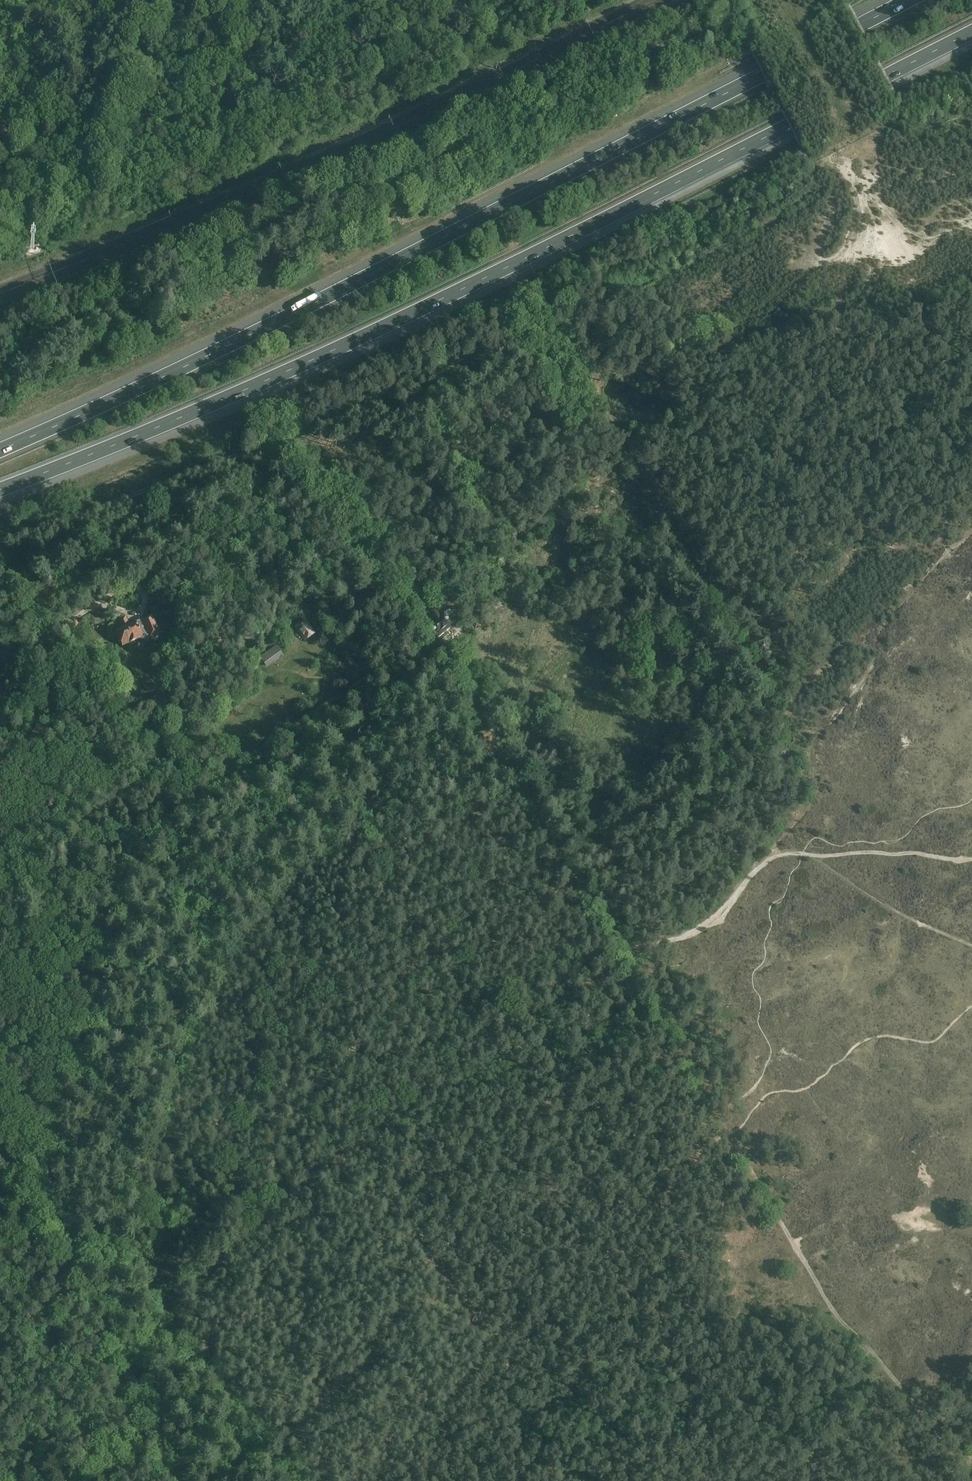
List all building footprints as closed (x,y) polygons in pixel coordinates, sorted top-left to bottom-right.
[(888,33),(887,31),(872,39),(863,22),(853,8),(851,4),(859,0),(854,0),(848,3),(871,42),(888,33)] [(906,97),(920,89),(919,87),(905,95),(901,88),(893,75),(884,60),(899,52),(898,50),(881,59),(904,98),(906,97)] [(751,104),(770,93),(750,53),(745,56),(736,60),(733,62),(734,64),(749,56),(751,61),(759,77),(763,86),(767,93),(750,102),(751,104)] [(763,121),(764,123),(778,115),(780,118),(788,130),(793,140),(799,150),(788,156),(788,158),(801,151),(802,150),(779,112),(763,121)] [(59,544),(56,541),(47,549),(52,556),(62,547),(59,544)] [(435,611),(427,618),(433,625),(430,627),(438,638),(452,626),(444,615),(441,618),(435,611)] [(135,623),(128,626),(125,617),(119,620),(123,628),(116,631),(123,646),(141,638),(141,639),(145,641),(150,639),(152,640),(158,637),(159,635),(152,617),(136,624),(135,623)] [(294,627),(305,641),(316,633),(305,619),(294,627)] [(0,653),(0,656),(7,663),(16,653),(8,645),(5,648),(1,652),(0,653)] [(266,667),(283,655),(276,645),(259,657),(266,667)] [(805,683),(811,693),(824,685),(818,675),(805,683)] [(910,1243),(914,1251),(923,1247),(919,1238),(910,1243)] [(971,1301),(971,1297),(971,1291),(955,1285),(952,1295),(971,1301)]
